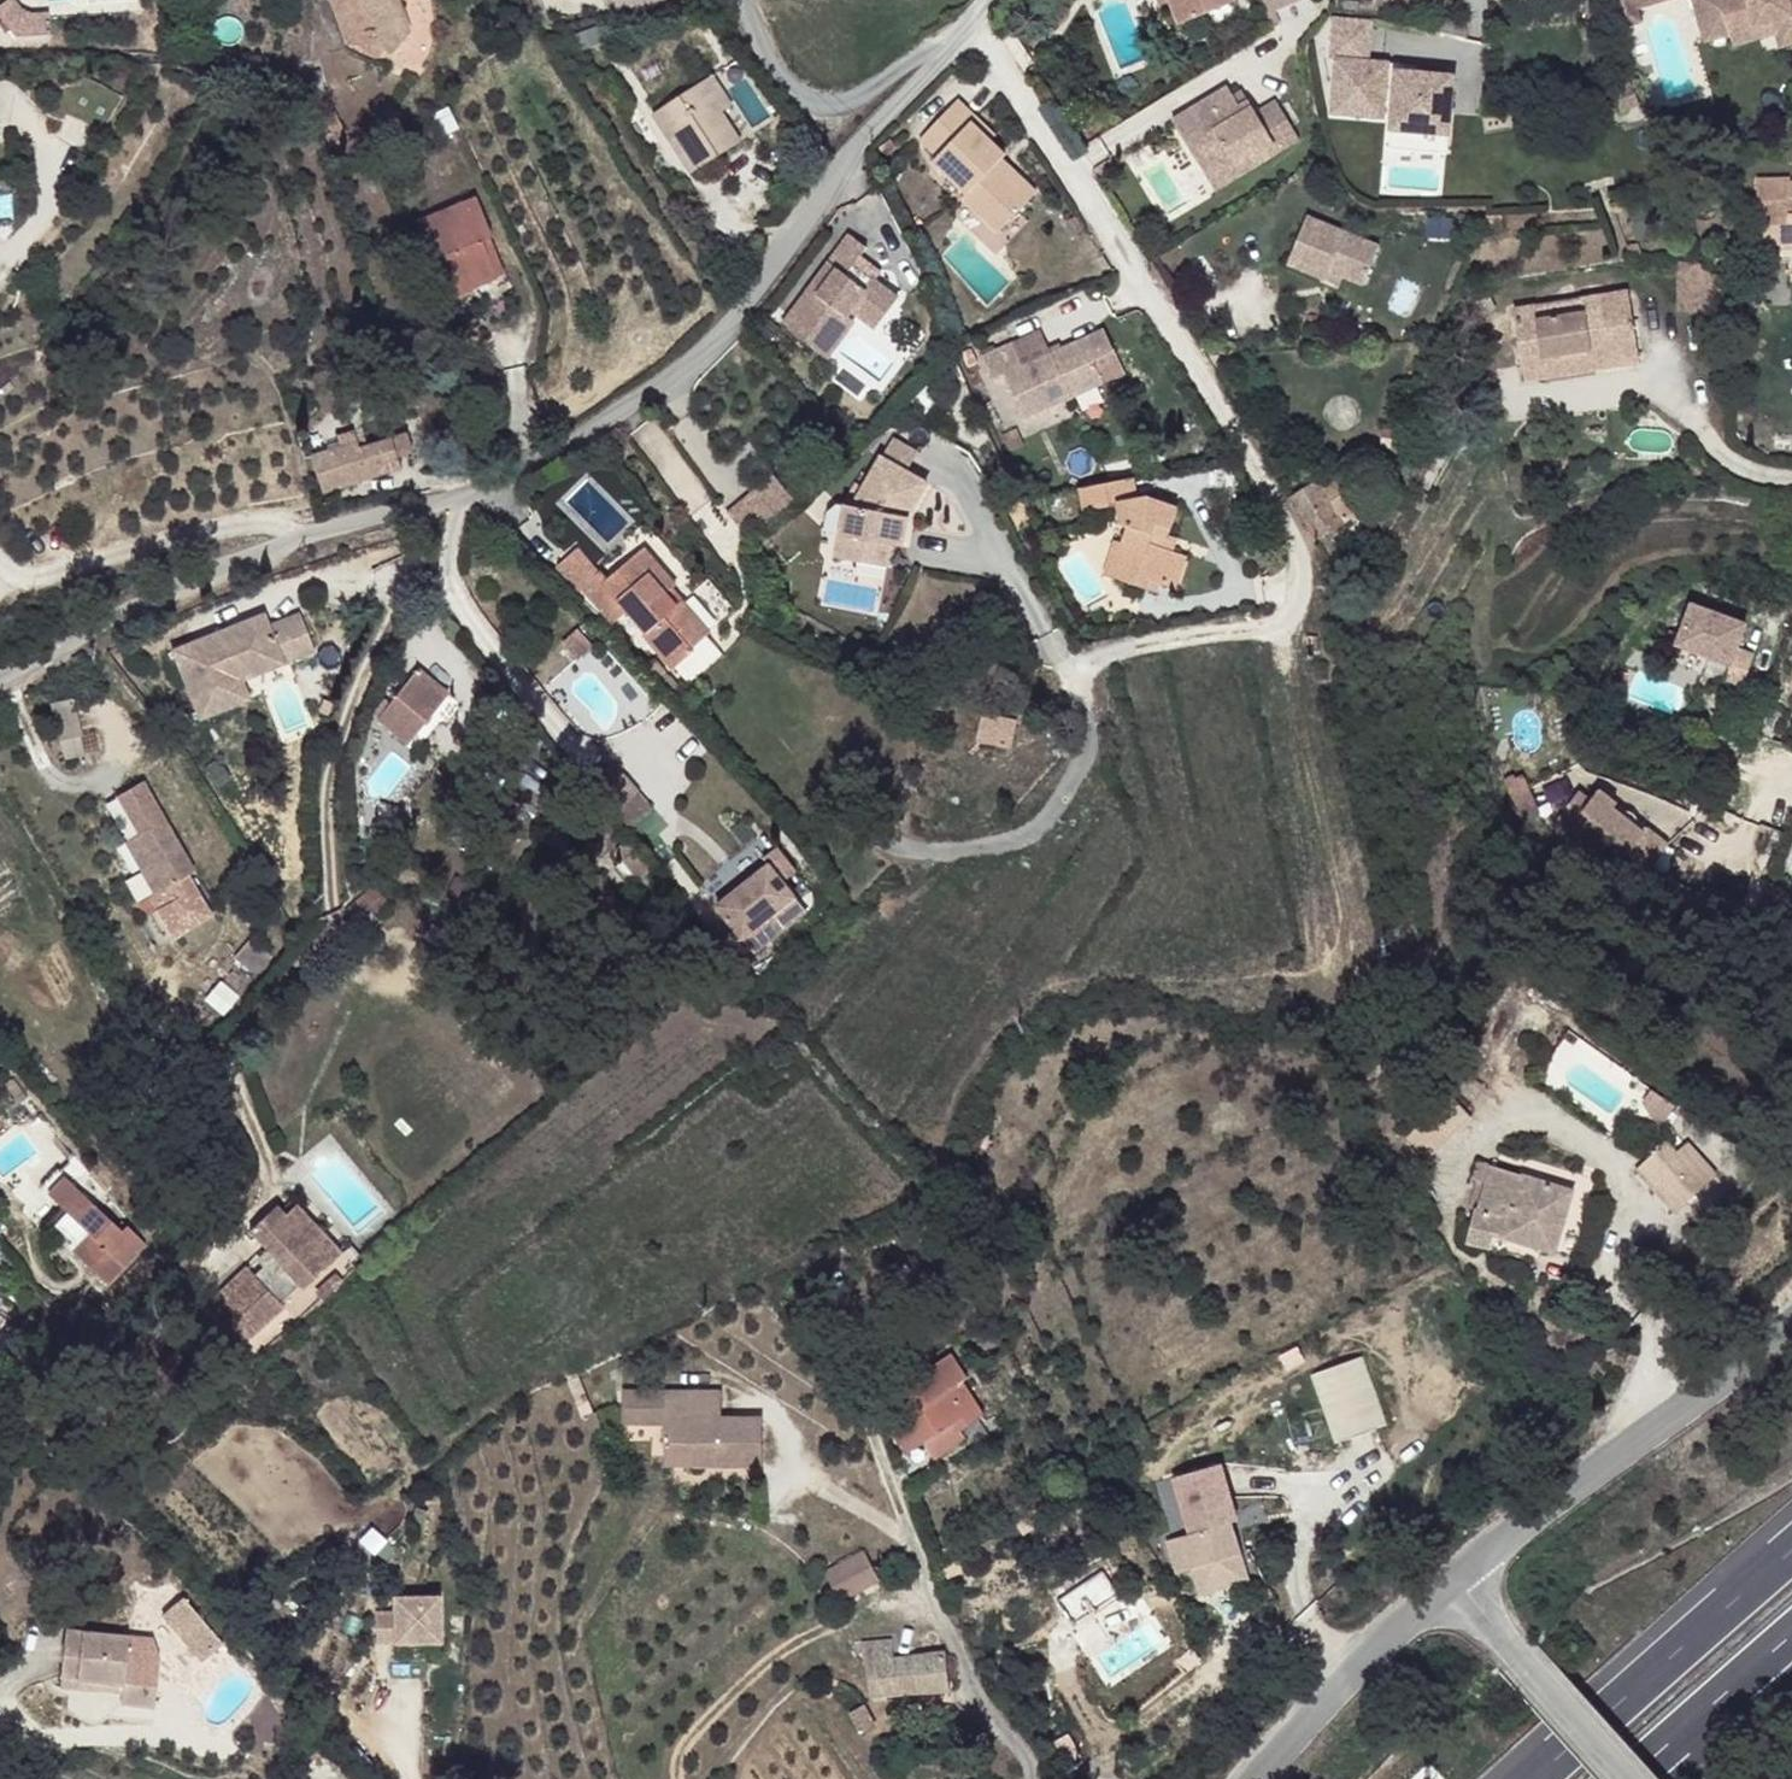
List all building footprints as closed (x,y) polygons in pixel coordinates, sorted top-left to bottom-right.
[(347,44),(360,45),(374,58),(384,49),(390,54),(409,32),(400,4),(384,1),(384,0),(331,0),(347,44)] [(1171,2),(1180,25),(1235,2),(1234,0),(1170,0),(1171,2)] [(1267,14),(1274,11),(1300,0),(1261,0),(1267,14)] [(1617,27),(1637,21),(1632,8),(1659,0),(1609,0),(1617,27)] [(1700,23),(1724,15),(1730,34),(1773,20),(1776,32),(1780,45),(1791,42),(1791,0),(1693,0),(1700,23)] [(1358,1),(1347,2),(1346,9),(1357,9),(1358,1)] [(1280,24),(1274,11),(1267,14),(1273,28),(1280,24)] [(1730,34),(1724,15),(1700,23),(1706,41),(1730,34)] [(1372,22),(1336,19),(1332,61),(1338,61),(1334,111),(1382,116),(1383,102),(1394,103),(1392,128),(1447,133),(1452,78),(1416,75),(1386,72),(1386,65),(1368,63),(1372,22)] [(1773,20),(1730,34),(1732,45),(1776,32),(1773,20)] [(1417,68),(1386,65),(1386,72),(1416,75),(1417,68)] [(734,104),(714,74),(702,82),(722,112),(734,104)] [(722,112),(702,82),(654,113),(673,144),(683,137),(692,150),(682,156),(692,172),(741,141),(722,112)] [(1256,112),(1247,99),(1239,104),(1233,95),(1228,86),(1172,120),(1204,171),(1229,156),(1236,167),(1274,143),(1280,152),(1300,139),(1276,100),(1256,112)] [(1247,99),(1242,90),(1233,95),(1239,104),(1247,99)] [(992,140),(972,121),(976,117),(959,100),(921,140),(938,157),(933,162),(967,193),(963,198),(999,232),(1018,213),(1033,197),(997,163),(1002,158),(1007,154),(992,140)] [(997,135),(976,117),(972,121),(992,140),(997,135)] [(1447,133),(1392,128),(1390,149),(1445,155),(1447,133)] [(692,150),(683,137),(673,144),(682,156),(692,150)] [(1274,143),(1236,167),(1229,156),(1204,171),(1217,192),(1280,152),(1274,143)] [(1038,192),(1002,158),(997,163),(1033,197),(1038,192)] [(1790,181),(1790,178),(1758,178),(1758,201),(1763,201),(1764,248),(1791,247),(1791,181),(1790,181)] [(490,235),(475,196),(416,220),(441,283),(465,274),(470,286),(495,275),(494,273),(481,239),(490,235)] [(1018,213),(999,232),(1009,241),(1027,221),(1018,213)] [(1379,245),(1306,215),(1287,264),(1324,280),(1328,271),(1340,276),(1351,280),(1363,285),(1379,245)] [(1619,226),(1629,254),(1641,250),(1630,222),(1619,226)] [(504,270),(490,235),(481,239),(494,273),(504,270)] [(865,288),(847,274),(867,247),(850,235),(829,261),(782,325),(822,355),(850,316),(847,315),(849,312),(875,330),(899,298),(872,278),(865,288)] [(878,270),(861,256),(847,274),(865,288),(872,278),(878,270)] [(1713,276),(1697,262),(1678,262),(1678,309),(1724,309),(1722,275),(1713,276)] [(1340,276),(1328,271),(1324,280),(1337,285),(1340,276)] [(465,274),(441,283),(446,295),(470,286),(465,274)] [(1628,291),(1582,298),(1585,311),(1539,319),(1537,305),(1513,309),(1520,350),(1541,347),(1545,377),(1639,363),(1628,291)] [(1582,298),(1537,305),(1539,319),(1585,311),(1582,298)] [(857,322),(850,316),(822,355),(829,360),(857,322)] [(972,339),(966,327),(953,333),(959,345),(972,339)] [(1105,329),(1023,366),(1012,343),(982,357),(993,380),(1004,376),(1024,419),(1103,383),(1095,361),(1113,353),(1115,352),(1105,329)] [(1545,377),(1541,347),(1520,350),(1525,380),(1545,377)] [(1124,374),(1113,353),(1095,361),(1103,383),(1124,374)] [(842,414),(831,402),(824,407),(834,420),(842,414)] [(357,441),(353,430),(337,434),(342,447),(357,441)] [(407,432),(360,447),(357,441),(342,447),(311,456),(322,490),(400,466),(397,456),(413,452),(407,432)] [(928,483),(882,457),(854,507),(846,506),(836,558),(889,568),(893,544),(904,546),(909,517),(928,483)] [(1366,508),(1342,470),(1322,483),(1332,500),(1345,521),(1366,508)] [(797,503),(774,475),(728,513),(751,542),(797,503)] [(1179,508),(1149,497),(1138,499),(1134,478),(1079,488),(1084,511),(1117,505),(1120,524),(1128,526),(1121,543),(1130,546),(1118,580),(1146,589),(1149,580),(1161,584),(1168,587),(1181,553),(1173,551),(1164,548),(1168,538),(1179,508)] [(1332,500),(1322,483),(1318,478),(1286,498),(1299,521),(1332,500)] [(1345,521),(1332,500),(1299,521),(1312,542),(1345,521)] [(1177,541),(1168,538),(1164,548),(1173,551),(1177,541)] [(1118,580),(1130,546),(1121,543),(1121,544),(1114,542),(1112,547),(1102,574),(1118,580)] [(677,586),(645,548),(606,581),(578,549),(558,566),(580,592),(584,589),(614,624),(628,611),(647,633),(645,635),(674,669),(695,651),(693,649),(711,633),(684,601),(679,604),(669,592),(677,586)] [(1181,553),(1168,587),(1175,589),(1187,556),(1181,553)] [(1161,584),(1149,580),(1146,589),(1158,592),(1161,584)] [(684,601),(673,589),(669,592),(679,604),(684,601)] [(1745,624),(1690,603),(1675,645),(1730,664),(1724,681),(1742,688),(1754,654),(1737,647),(1745,624)] [(264,615),(173,650),(199,717),(231,705),(218,670),(252,655),(256,665),(279,655),(282,663),(315,649),(301,614),(269,627),(264,615)] [(594,645),(579,628),(563,644),(577,660),(594,645)] [(256,665),(252,655),(218,670),(231,705),(250,698),(243,680),(282,665),(282,663),(279,655),(256,665)] [(442,688),(417,668),(388,705),(378,719),(408,743),(420,728),(430,715),(432,712),(427,707),(441,689),(442,688)] [(452,698),(441,689),(427,707),(432,712),(430,715),(435,720),(452,698)] [(73,699),(54,703),(61,738),(81,734),(73,699)] [(1017,720),(984,713),(978,741),(1012,747),(1017,720)] [(81,734),(61,738),(65,756),(85,752),(81,734)] [(640,792),(616,764),(605,772),(613,782),(600,793),(615,812),(640,792)] [(143,781),(118,796),(140,833),(165,818),(143,781)] [(1578,791),(1558,818),(1602,853),(1608,846),(1625,858),(1628,854),(1648,869),(1669,842),(1648,827),(1643,832),(1613,808),(1617,803),(1599,789),(1591,800),(1578,791)] [(651,807),(640,792),(615,812),(627,827),(651,807)] [(1648,827),(1617,803),(1613,808),(1643,832),(1648,827)] [(195,870),(165,818),(140,833),(153,855),(156,854),(173,883),(195,870)] [(140,833),(127,841),(158,892),(173,883),(156,854),(153,855),(140,833)] [(634,853),(625,843),(616,850),(616,853),(617,857),(619,858),(620,860),(622,860),(624,860),(625,859),(634,853)] [(796,871),(777,848),(764,858),(769,865),(717,906),(754,953),(774,938),(788,927),(776,911),(796,897),(784,882),(796,871)] [(270,954),(252,938),(236,957),(254,972),(270,954)] [(1384,1070),(1378,1059),(1364,1068),(1370,1079),(1384,1070)] [(1673,1105),(1651,1089),(1643,1101),(1651,1113),(1662,1121),(1673,1105)] [(1680,1154),(1668,1140),(1657,1150),(1669,1164),(1680,1154)] [(1656,1151),(1633,1172),(1673,1215),(1695,1193),(1656,1151)] [(1479,1209),(1492,1166),(1477,1161),(1471,1178),(1477,1179),(1468,1206),(1474,1207),(1479,1209)] [(1573,1191),(1492,1166),(1479,1209),(1474,1207),(1465,1244),(1490,1250),(1491,1247),(1494,1233),(1535,1246),(1554,1251),(1573,1191)] [(78,1190),(58,1171),(41,1188),(43,1190),(62,1207),(78,1190)] [(94,1205),(78,1190),(62,1207),(77,1223),(94,1205)] [(342,1252),(296,1204),(285,1214),(310,1239),(303,1246),(324,1269),(342,1252)] [(122,1230),(94,1205),(77,1223),(89,1233),(72,1251),(107,1284),(146,1243),(126,1225),(122,1230)] [(324,1269),(303,1246),(310,1239),(285,1214),(276,1205),(249,1230),(267,1249),(273,1256),(263,1266),(254,1275),(247,1268),(208,1306),(244,1344),(285,1307),(281,1303),(299,1284),(303,1288),(324,1269)] [(1535,1246),(1494,1233),(1491,1247),(1531,1260),(1535,1246)] [(273,1256),(267,1249),(256,1259),(263,1266),(273,1256)] [(118,1337),(107,1328),(100,1337),(111,1346),(118,1337)] [(984,1415),(963,1382),(967,1379),(951,1353),(899,1388),(915,1412),(925,1406),(928,1410),(895,1433),(909,1453),(924,1443),(935,1458),(965,1437),(961,1430),(984,1415)] [(1360,1354),(1311,1372),(1338,1441),(1386,1423),(1360,1354)] [(722,1418),(722,1391),(621,1390),(621,1423),(664,1423),(663,1442),(664,1442),(711,1442),(711,1465),(762,1466),(763,1419),(722,1418)] [(711,1442),(664,1442),(664,1467),(711,1468),(711,1465),(711,1442)] [(123,1469),(115,1462),(106,1473),(113,1481),(123,1469)] [(1240,1553),(1230,1523),(1219,1526),(1215,1512),(1200,1517),(1204,1530),(1169,1540),(1176,1562),(1190,1557),(1194,1568),(1205,1564),(1220,1560),(1240,1553)] [(871,1565),(864,1551),(848,1559),(871,1565)] [(879,1580),(871,1565),(848,1559),(824,1572),(840,1601),(879,1580)] [(1224,1573),(1220,1560),(1205,1564),(1209,1579),(1224,1573)] [(183,1596),(163,1613),(202,1659),(223,1642),(183,1596)] [(440,1598),(395,1598),(395,1613),(377,1614),(378,1644),(441,1643),(440,1598)] [(318,1605),(301,1604),(301,1622),(316,1623),(318,1605)] [(153,1639),(65,1629),(61,1675),(124,1682),(122,1702),(154,1705),(159,1658),(153,1639)] [(945,1651),(894,1656),(892,1638),(862,1642),(871,1697),(949,1689),(945,1651)] [(839,1681),(827,1674),(820,1689),(832,1694),(839,1681)] [(124,1682),(61,1675),(59,1687),(123,1694),(124,1682)] [(874,1727),(863,1705),(849,1713),(861,1733),(874,1727)]
